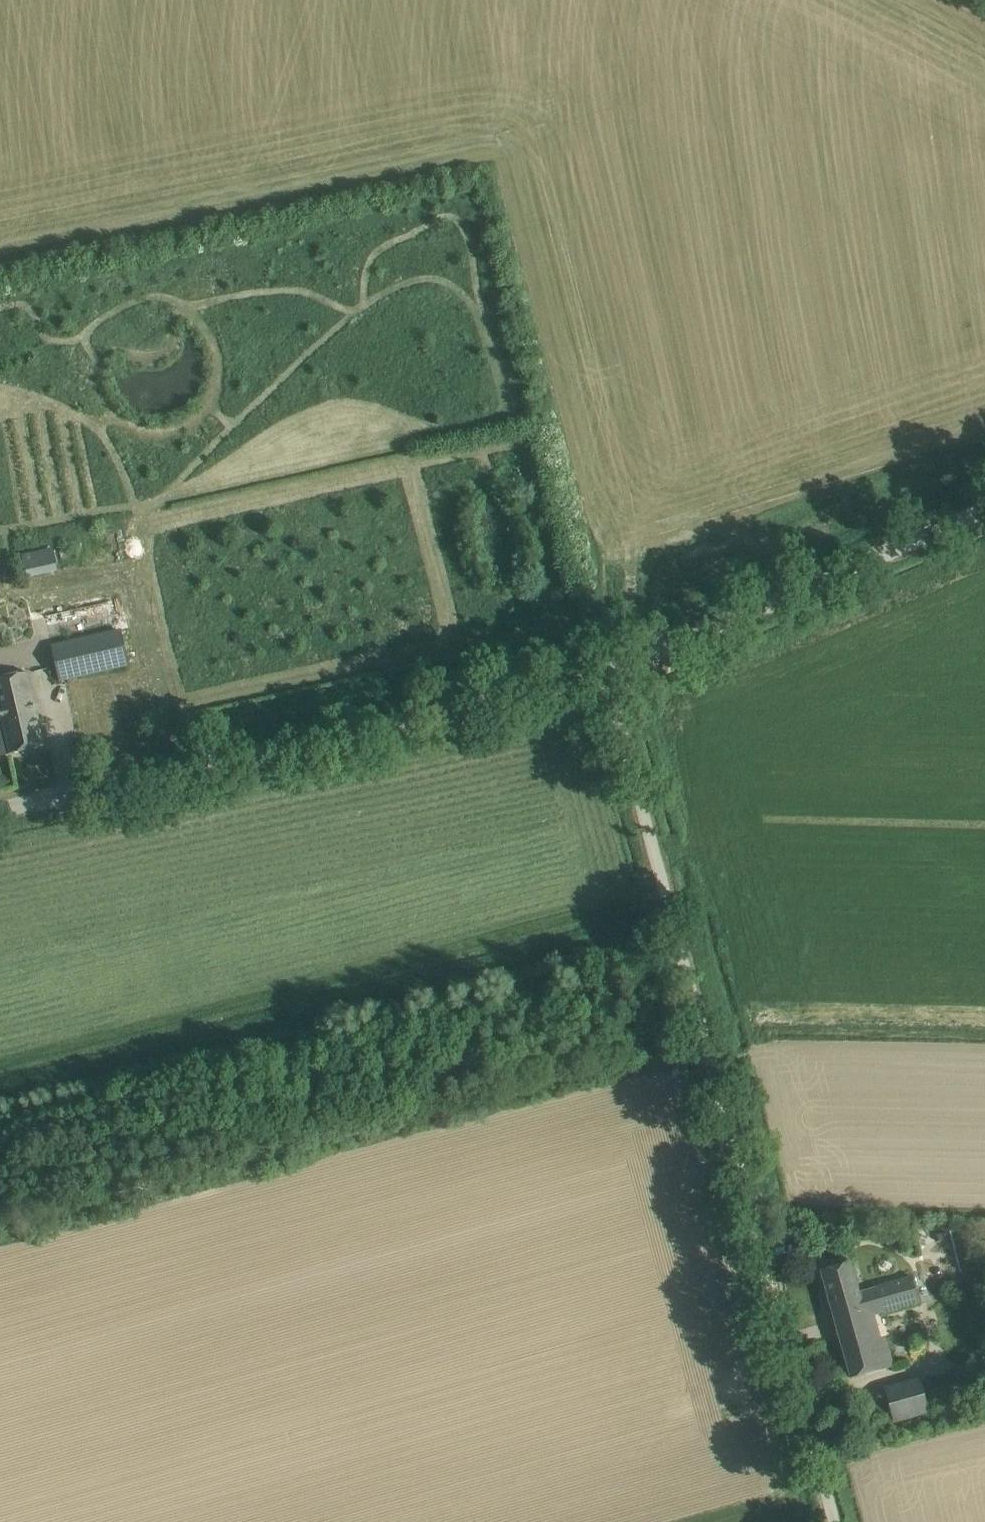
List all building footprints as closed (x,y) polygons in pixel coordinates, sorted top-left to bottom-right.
[(24,575),(55,572),(52,548),(21,551),(24,575)] [(111,600),(35,617),(38,631),(48,629),(60,681),(128,665),(120,630),(118,631),(111,600)] [(0,679),(0,756),(44,746),(28,672),(0,679)] [(850,1262),(821,1270),(851,1378),(893,1367),(885,1337),(882,1338),(875,1316),(919,1303),(912,1276),(875,1286),(875,1288),(859,1293),(850,1262)] [(894,1422),(901,1420),(938,1409),(930,1380),(919,1383),(917,1378),(903,1382),(884,1388),(894,1422)]
